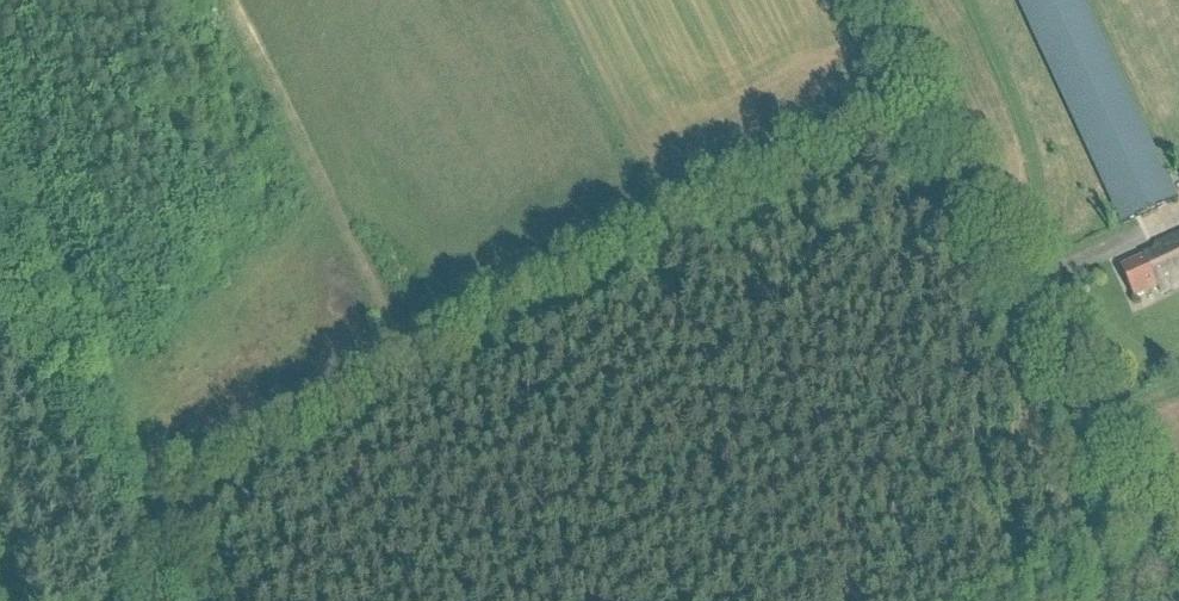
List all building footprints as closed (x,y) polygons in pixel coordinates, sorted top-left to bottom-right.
[(1122,225),(1175,199),(1082,0),(1017,0),(1122,225)] [(1120,270),(1134,301),(1158,290),(1160,295),(1178,287),(1178,237),(1155,249),(1157,253),(1120,270)]
